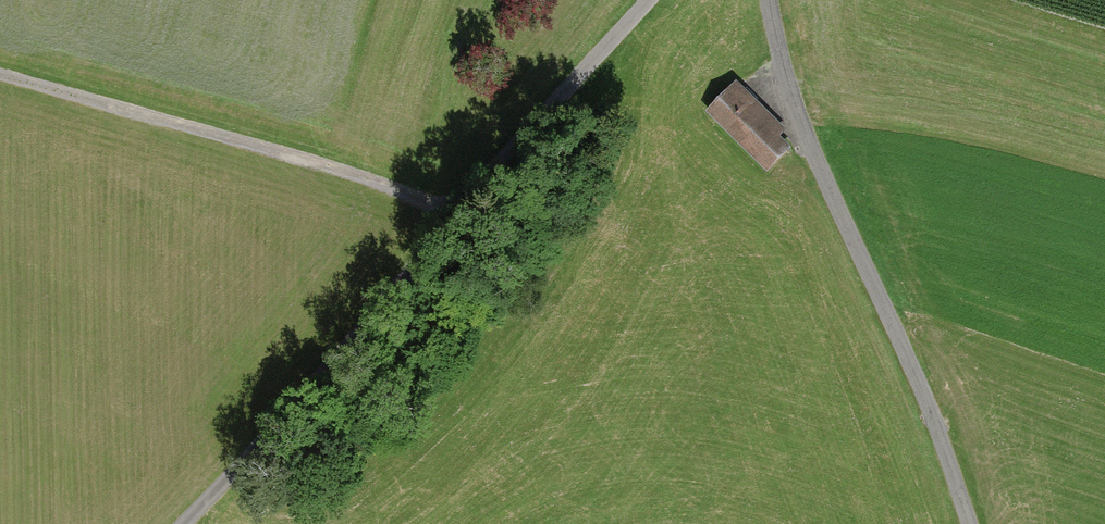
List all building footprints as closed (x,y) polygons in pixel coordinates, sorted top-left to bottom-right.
[(725,87),(701,115),(767,171),(791,143),(725,87)]
